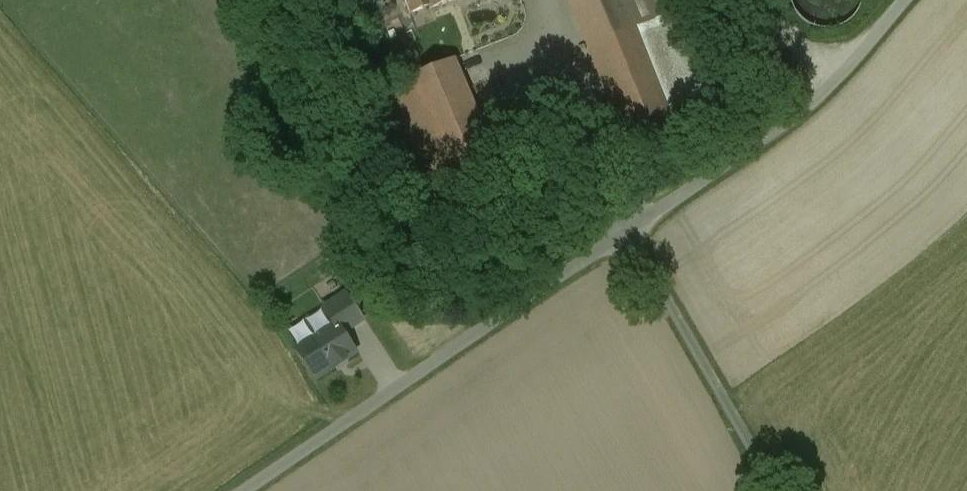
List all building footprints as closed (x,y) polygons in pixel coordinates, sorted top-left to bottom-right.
[(411,15),(432,6),(433,9),(456,1),(455,0),(406,0),(411,15)] [(632,148),(680,128),(627,0),(571,0),(632,148)] [(500,166),(454,61),(377,93),(421,198),(500,166)] [(347,294),(325,308),(335,323),(337,322),(344,334),(364,321),(347,294)] [(335,323),(297,348),(317,379),(357,353),(344,334),(337,322),(335,323)]
